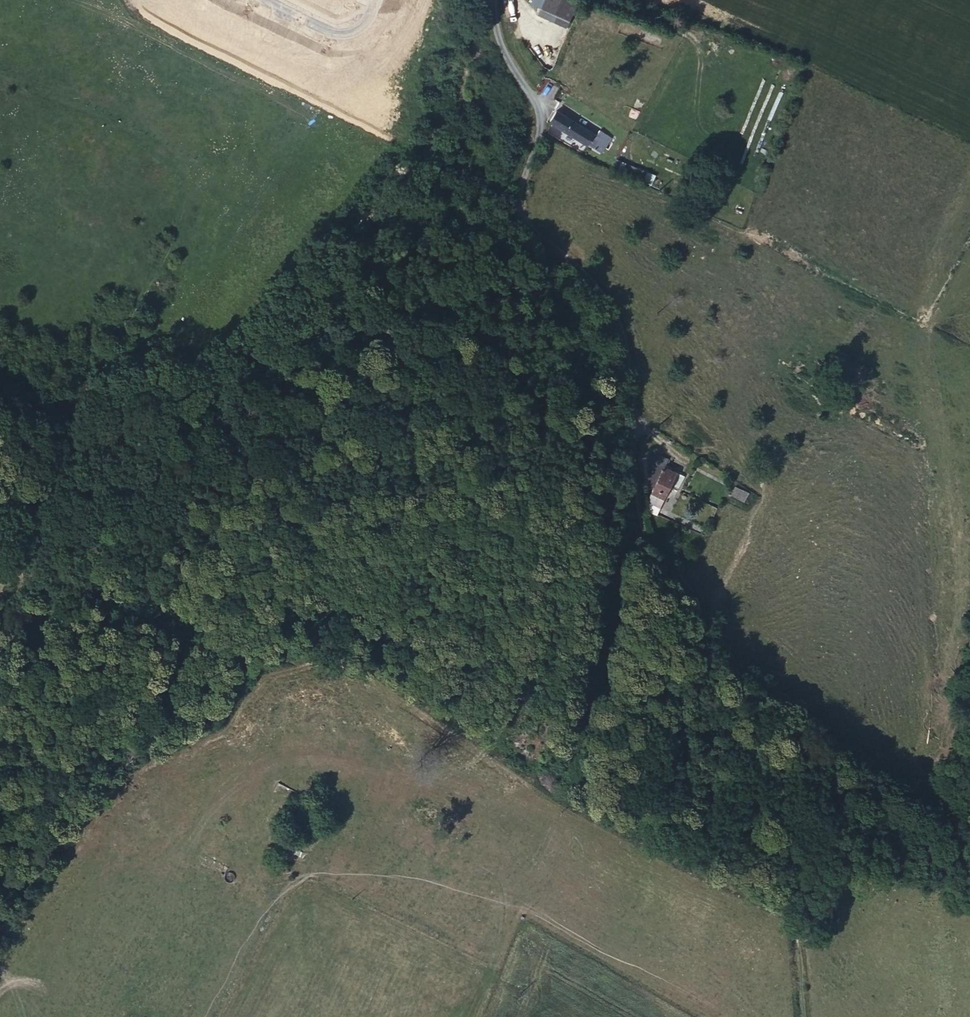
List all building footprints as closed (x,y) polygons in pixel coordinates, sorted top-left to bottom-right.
[(535,108),(587,139),(596,123),(583,116),(581,120),(542,96),(535,108)] [(602,155),(613,138),(599,129),(588,146),(602,155)] [(650,500),(651,506),(654,501),(664,506),(666,500),(664,499),(669,485),(677,489),(683,473),(653,460),(651,464),(661,469),(650,500)] [(736,496),(746,500),(750,491),(740,487),(736,496)]
